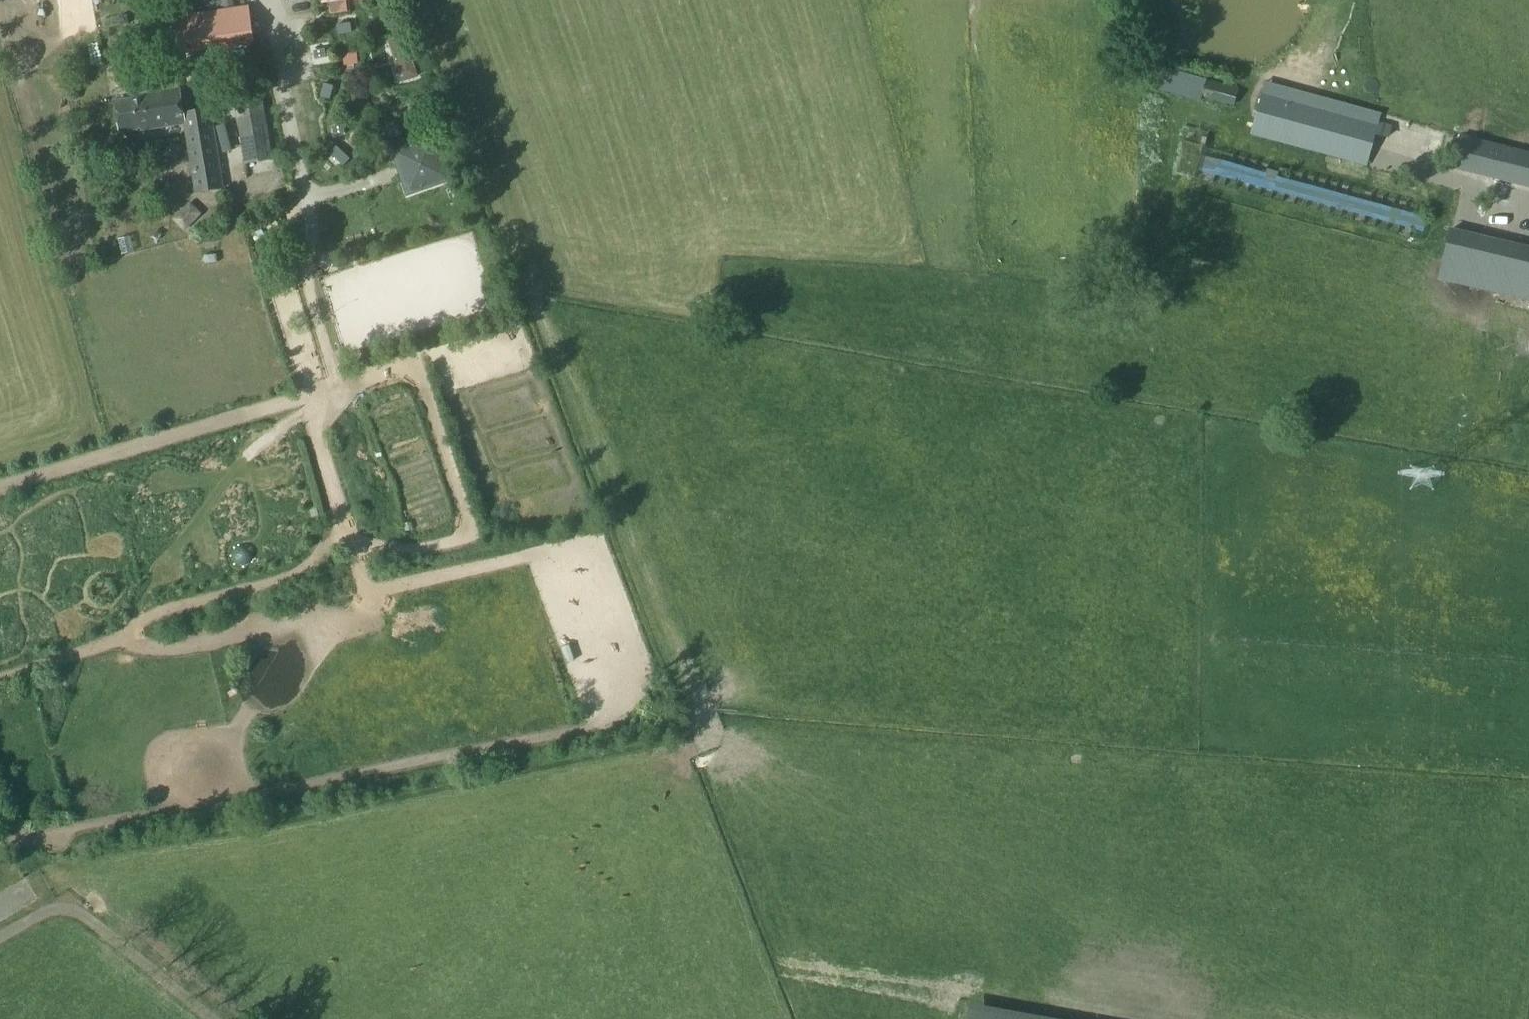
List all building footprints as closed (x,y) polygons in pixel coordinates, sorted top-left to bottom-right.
[(249,7),(230,9),(235,43),(254,40),(249,7)] [(199,48),(194,15),(175,17),(180,51),(199,48)] [(326,34),(314,36),(320,73),(333,71),(326,34)] [(398,35),(387,38),(399,84),(411,81),(398,35)] [(1205,83),(1150,67),(1144,88),(1199,105),(1201,99),(1205,83)] [(137,97),(116,100),(121,130),(139,127),(139,130),(183,123),(186,123),(185,117),(180,89),(158,92),(155,77),(134,80),(137,97)] [(1264,90),(1251,135),(1368,167),(1380,121),(1264,90)] [(272,163),(262,102),(235,107),(245,168),(272,163)] [(335,129),(321,132),(329,171),(343,168),(335,129)] [(359,129),(347,131),(348,145),(360,144),(359,129)] [(437,137),(392,151),(406,195),(451,181),(437,137)] [(1454,170),(1528,189),(1528,155),(1462,138),(1454,170)] [(186,217),(195,231),(212,219),(202,205),(186,217)] [(351,350),(502,310),(483,237),(331,277),(351,350)] [(974,1009),(972,1018),(1033,1018),(974,1009)]
